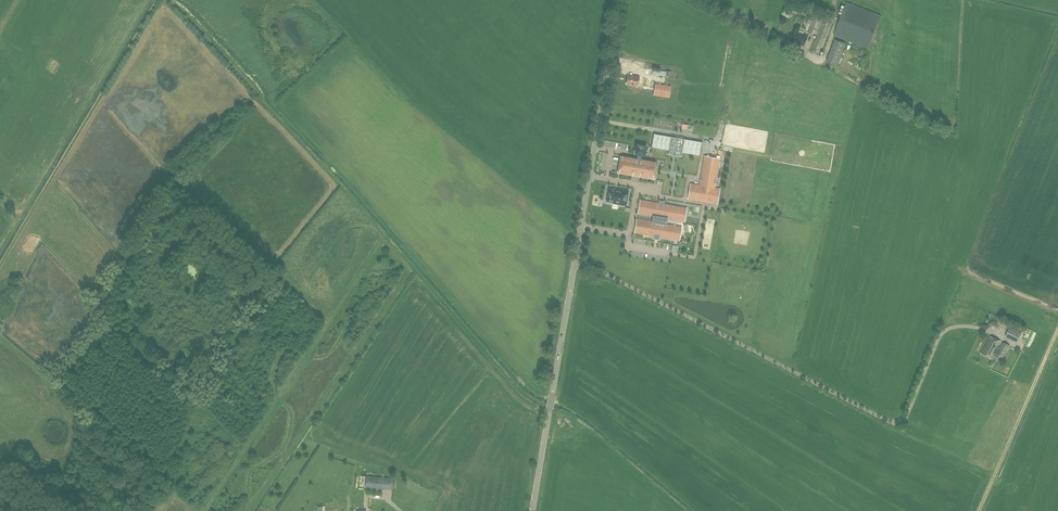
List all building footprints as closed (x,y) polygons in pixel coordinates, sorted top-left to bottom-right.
[(846,3),(834,35),(868,48),(881,16),(846,3)] [(830,29),(834,18),(816,12),(808,32),(817,36),(810,52),(819,56),(830,29)] [(793,30),(789,40),(804,46),(808,36),(798,32),(801,25),(795,23),(793,30)] [(837,65),(845,44),(835,40),(826,62),(832,64),(837,65)] [(653,69),(653,74),(666,76),(665,77),(669,78),(671,72),(667,71),(666,71),(653,69)] [(626,84),(630,84),(630,85),(638,86),(639,78),(641,79),(641,77),(639,76),(639,77),(633,76),(628,75),(626,84)] [(645,78),(643,84),(652,87),(654,81),(645,78)] [(655,84),(653,95),(669,97),(671,86),(655,84)] [(682,152),(699,155),(702,142),(654,134),(651,147),(659,148),(669,150),(668,154),(681,157),(682,152)] [(641,160),(641,159),(642,155),(644,155),(645,147),(637,145),(635,154),(637,154),(636,159),(620,157),(619,164),(622,164),(622,166),(619,165),(618,172),(634,175),(638,175),(638,176),(654,179),(655,172),(653,171),(653,169),(656,170),(657,163),(641,160)] [(719,159),(705,156),(701,177),(702,177),(701,180),(700,180),(700,185),(694,185),(692,199),(717,204),(720,189),(714,188),(715,182),(714,182),(715,179),(716,179),(719,159)] [(625,204),(627,194),(614,192),(614,191),(608,190),(606,202),(612,203),(613,202),(616,203),(616,202),(625,204)] [(663,204),(664,201),(659,201),(659,203),(640,200),(638,213),(653,216),(651,222),(637,220),(635,232),(654,236),(654,239),(659,240),(659,237),(679,240),(681,227),(666,225),(668,218),(680,220),(680,217),(685,218),(686,211),(681,211),(682,207),(663,204)] [(612,252),(614,244),(619,245),(620,240),(611,238),(611,243),(601,241),(599,249),(612,252)] [(1017,342),(1021,333),(1009,327),(1005,336),(1017,342)] [(981,354),(992,359),(1001,341),(990,336),(981,354)] [(1002,342),(997,354),(1004,357),(1009,346),(1002,342)] [(373,477),(372,488),(392,489),(393,479),(373,477)]
